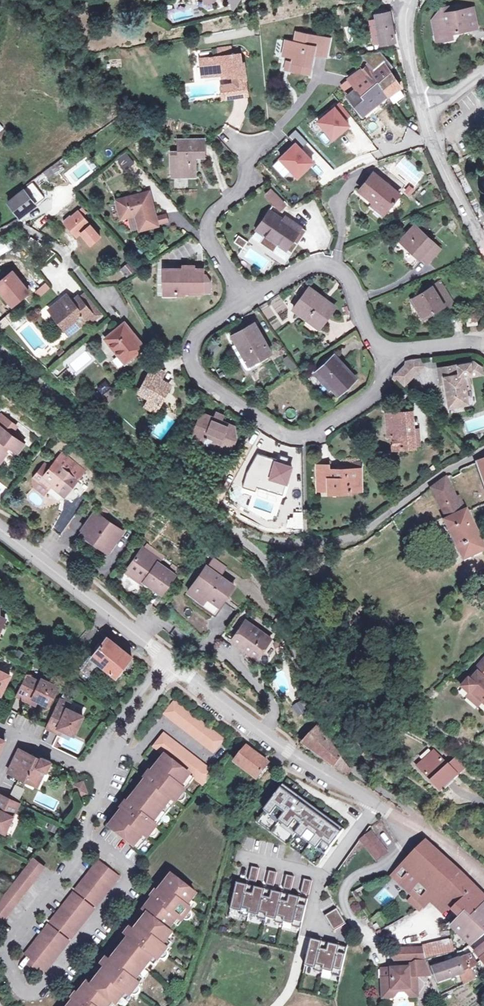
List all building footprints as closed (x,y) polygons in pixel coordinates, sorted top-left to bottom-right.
[(450,12),(449,7),(442,8),(433,20),(437,41),(443,40),(448,32),(452,32),(477,26),(473,8),(450,12)] [(384,8),(376,9),(378,19),(379,27),(373,28),(376,41),(382,40),(382,43),(395,40),(390,12),(385,13),(384,8)] [(329,39),(298,32),(296,42),(287,40),(284,54),(295,56),(292,69),(310,73),(314,52),(326,55),(329,39)] [(454,38),(452,32),(448,32),(443,40),(454,38)] [(231,47),(219,49),(221,56),(201,59),(203,75),(233,71),(234,83),(222,85),(224,98),(248,95),(244,63),(242,63),(241,53),(232,55),(231,47)] [(362,69),(350,79),(351,80),(357,88),(349,94),(348,95),(364,115),(400,85),(384,61),(374,69),(369,63),(362,69)] [(351,80),(343,86),(349,94),(357,88),(351,80)] [(341,103),(319,121),(333,138),(350,125),(345,119),(351,114),(341,103)] [(297,129),(289,136),(296,144),(281,158),(299,176),(314,162),(302,149),(309,142),(297,129)] [(204,139),(180,140),(179,153),(173,153),(173,169),(180,169),(180,176),(195,175),(195,157),(204,156),(204,139)] [(126,153),(117,160),(125,169),(133,163),(126,153)] [(64,172),(72,185),(96,171),(88,158),(64,172)] [(401,194),(374,172),(359,190),(374,202),(371,205),(385,216),(387,213),(386,211),(401,194)] [(31,182),(24,188),(35,202),(42,197),(31,182)] [(24,188),(7,201),(20,217),(37,205),(35,202),(24,188)] [(286,206),(272,190),(266,195),(281,211),(286,206)] [(150,191),(116,200),(121,218),(135,214),(140,230),(158,226),(150,191)] [(78,211),(65,223),(77,236),(81,233),(91,244),(100,236),(78,211)] [(285,220),(270,211),(257,230),(265,235),(260,244),(274,253),(279,245),(293,253),(307,231),(302,228),(303,227),(287,216),(285,220)] [(439,248),(415,225),(401,241),(419,258),(421,256),(427,262),(439,248)] [(248,242),(239,236),(235,243),(244,249),(248,242)] [(293,253),(279,245),(274,253),(287,261),(293,253)] [(130,261),(119,271),(122,274),(124,273),(126,275),(135,268),(130,261)] [(201,269),(164,268),(164,292),(187,293),(187,291),(187,287),(203,287),(203,291),(211,291),(212,280),(205,275),(201,275),(201,269)] [(0,282),(0,290),(13,304),(29,290),(28,289),(32,285),(25,276),(21,280),(12,271),(0,282)] [(440,281),(412,298),(419,309),(424,317),(437,309),(444,304),(447,309),(454,304),(440,281)] [(334,305),(309,287),(294,309),(306,319),(309,315),(321,324),(334,305)] [(85,293),(80,297),(93,313),(88,317),(92,321),(101,313),(85,293)] [(67,295),(63,298),(68,304),(72,301),(67,295)] [(258,306),(269,324),(277,319),(280,325),(291,318),(278,295),(258,306)] [(63,298),(50,309),(69,333),(88,317),(93,313),(80,297),(78,296),(72,301),(68,304),(63,298)] [(419,309),(412,298),(409,300),(415,311),(419,309)] [(444,304),(437,309),(440,313),(447,309),(444,304)] [(12,320),(7,314),(0,321),(0,329),(1,330),(12,320)] [(476,314),(468,315),(469,324),(477,323),(476,314)] [(318,328),(321,324),(309,315),(306,319),(318,328)] [(144,346),(125,323),(105,338),(125,362),(144,346)] [(270,353),(254,324),(232,335),(238,345),(249,364),(258,359),(270,353)] [(204,348),(213,358),(221,350),(213,341),(204,348)] [(260,362),(258,359),(249,364),(238,345),(234,347),(245,367),(246,367),(247,368),(248,368),(250,368),(251,368),(260,362)] [(61,350),(56,354),(59,358),(64,354),(61,350)] [(355,378),(333,355),(317,370),(332,387),(338,394),(355,378)] [(290,356),(284,358),(289,369),(295,367),(290,356)] [(411,359),(406,361),(405,366),(406,366),(414,374),(415,375),(424,365),(423,358),(411,359)] [(471,363),(438,368),(439,379),(444,378),(445,383),(448,406),(468,403),(466,388),(471,388),(468,374),(472,373),(472,376),(482,375),(481,368),(474,363),(471,364),(471,363)] [(165,372),(153,366),(139,393),(149,398),(145,406),(156,412),(171,384),(161,379),(165,372)] [(398,375),(395,372),(393,378),(394,378),(393,379),(395,381),(399,377),(405,384),(414,374),(406,366),(398,375)] [(332,387),(317,370),(313,374),(328,390),(332,387)] [(107,402),(116,397),(111,389),(102,394),(107,402)] [(286,419),(296,417),(294,408),(285,409),(286,419)] [(412,411),(386,413),(387,422),(391,422),(392,436),(393,448),(414,446),(413,429),(412,411)] [(216,412),(214,417),(222,421),(224,415),(216,412)] [(214,417),(203,413),(193,438),(225,451),(232,445),(236,435),(234,426),(222,421),(214,417)] [(0,418),(0,425),(9,432),(15,426),(2,416),(0,418)] [(0,425),(0,460),(7,451),(5,450),(9,445),(17,451),(24,443),(9,432),(0,425)] [(39,444),(35,441),(30,448),(34,451),(39,444)] [(275,457),(267,455),(264,462),(261,461),(259,468),(262,469),(258,483),(261,484),(260,489),(276,494),(280,481),(287,483),(292,465),(286,463),(287,459),(280,456),(278,461),(275,460),(275,457)] [(66,458),(60,464),(67,469),(72,463),(66,458)] [(328,464),(316,465),(316,491),(360,489),(360,461),(352,461),(352,469),(328,470),(328,464)] [(60,464),(60,463),(54,470),(50,467),(40,480),(49,487),(51,484),(65,495),(78,478),(67,469),(60,464)] [(451,476),(433,488),(443,508),(457,501),(461,508),(465,506),(467,511),(468,510),(461,496),(458,497),(454,488),(456,487),(451,476)] [(276,494),(260,489),(259,492),(275,497),(276,494)] [(443,508),(449,519),(446,521),(466,561),(483,551),(483,542),(468,510),(467,511),(465,506),(461,508),(457,501),(443,508)] [(109,512),(99,505),(95,510),(104,518),(109,512)] [(104,518),(95,510),(82,528),(88,533),(86,534),(104,548),(112,538),(115,540),(122,531),(104,518)] [(112,538),(104,548),(108,550),(115,540),(112,538)] [(160,559),(143,546),(129,565),(142,575),(145,571),(148,574),(144,580),(160,592),(174,573),(158,562),(160,559)] [(142,575),(129,565),(125,571),(142,583),(144,580),(148,574),(145,571),(142,575)] [(229,582),(206,565),(187,591),(196,597),(200,592),(206,596),(218,605),(226,593),(223,591),(229,582)] [(233,585),(229,582),(223,591),(226,593),(233,585)] [(196,597),(202,602),(206,596),(200,592),(196,597)] [(270,639),(245,620),(231,639),(241,646),(242,645),(258,657),(270,639)] [(132,657),(105,635),(100,642),(102,644),(86,665),(85,664),(81,668),(96,679),(105,667),(117,677),(132,657)] [(478,672),(481,673),(473,681),(472,680),(466,688),(473,695),(475,694),(483,702),(483,665),(478,672)] [(0,669),(0,692),(2,693),(11,674),(0,669)] [(42,680),(29,675),(19,695),(32,701),(34,697),(39,700),(49,705),(58,686),(43,678),(42,680)] [(473,695),(471,697),(481,707),(483,703),(483,702),(475,694),(473,695)] [(70,703),(62,699),(48,727),(57,731),(59,727),(64,729),(74,734),(84,716),(69,708),(71,703),(70,703)] [(226,740),(176,700),(166,714),(215,753),(226,740)] [(328,740),(318,725),(303,742),(334,765),(341,757),(342,755),(328,740)] [(166,756),(192,776),(205,787),(216,773),(165,733),(155,747),(166,756)] [(41,758),(21,747),(9,771),(20,776),(37,785),(45,769),(48,770),(52,761),(42,756),(41,758)] [(270,764),(248,747),(236,762),(248,771),(258,779),(270,764)] [(449,766),(435,751),(419,766),(442,790),(466,767),(457,758),(449,766)] [(149,779),(139,791),(164,811),(173,799),(177,802),(186,791),(183,787),(192,776),(166,756),(160,764),(158,768),(159,769),(155,774),(153,777),(150,780),(149,779)] [(352,770),(341,757),(334,765),(349,774),(352,770)] [(83,780),(75,783),(79,794),(86,791),(83,780)] [(20,801),(25,788),(14,784),(9,796),(20,801)] [(345,830),(285,785),(257,822),(276,836),(317,866),(345,830)] [(164,811),(139,791),(129,803),(131,804),(129,806),(124,813),(122,816),(121,815),(111,826),(135,846),(145,835),(149,837),(158,826),(154,822),(164,811)] [(0,792),(0,828),(6,831),(20,802),(9,797),(0,792)] [(388,854),(372,835),(362,843),(378,862),(388,854)] [(458,906),(477,888),(455,867),(433,847),(426,841),(408,859),(440,890),(456,905),(458,906)] [(35,856),(0,900),(0,906),(8,912),(45,865),(35,856)] [(440,890),(408,859),(392,876),(414,896),(425,906),(429,901),(440,890)] [(119,876),(99,860),(77,888),(97,905),(119,876)] [(260,868),(252,866),(249,880),(257,882),(260,868)] [(278,872),(270,871),(266,885),(274,886),(278,872)] [(197,893),(173,874),(165,884),(163,886),(164,887),(163,888),(155,898),(154,898),(144,910),(148,913),(169,929),(178,917),(182,920),(192,909),(187,905),(197,893)] [(295,876),(287,874),(284,889),(292,890),(295,876)] [(313,881),(305,879),(301,893),(309,895),(313,881)] [(302,929),(309,899),(238,882),(231,909),(242,911),(241,914),(249,916),(250,913),(259,915),(258,918),(266,920),(267,918),(276,920),(276,922),(284,924),(285,922),(294,924),(293,927),(302,929)] [(477,888),(458,906),(466,914),(453,927),(471,945),(483,936),(483,896),(477,888)] [(440,890),(429,901),(443,913),(451,910),(456,905),(440,890)] [(94,908),(74,891),(51,920),(72,936),(94,908)] [(425,906),(414,896),(410,900),(420,911),(425,906)] [(338,908),(325,916),(334,931),(347,923),(338,908)] [(169,929),(148,913),(137,926),(135,930),(133,928),(128,935),(130,937),(120,948),(145,968),(154,956),(158,959),(163,953),(168,948),(163,944),(173,932),(169,929)] [(69,940),(49,923),(25,953),(32,958),(28,963),(35,968),(39,964),(46,969),(69,940)] [(348,947),(312,939),(305,965),(316,968),(315,971),(323,973),(324,970),(333,972),(332,975),(341,977),(348,947)] [(452,942),(427,948),(429,959),(455,953),(452,942)] [(145,968),(120,948),(111,960),(109,959),(104,966),(106,967),(104,969),(92,984),(111,1000),(116,1004),(126,992),(130,995),(135,989),(140,983),(135,980),(145,968)] [(425,948),(395,949),(396,961),(426,959),(425,948)] [(472,954),(434,967),(440,981),(461,974),(466,984),(468,983),(477,979),(472,969),(479,964),(472,954)] [(433,976),(428,960),(417,961),(417,964),(417,968),(406,969),(394,970),(394,978),(384,979),(385,984),(385,998),(393,998),(398,993),(398,990),(408,989),(408,992),(412,996),(419,996),(419,984),(418,979),(418,976),(433,976)] [(87,981),(78,993),(79,994),(73,1002),(70,1005),(69,1004),(67,1005),(107,1005),(111,1000),(92,984),(87,981)]
